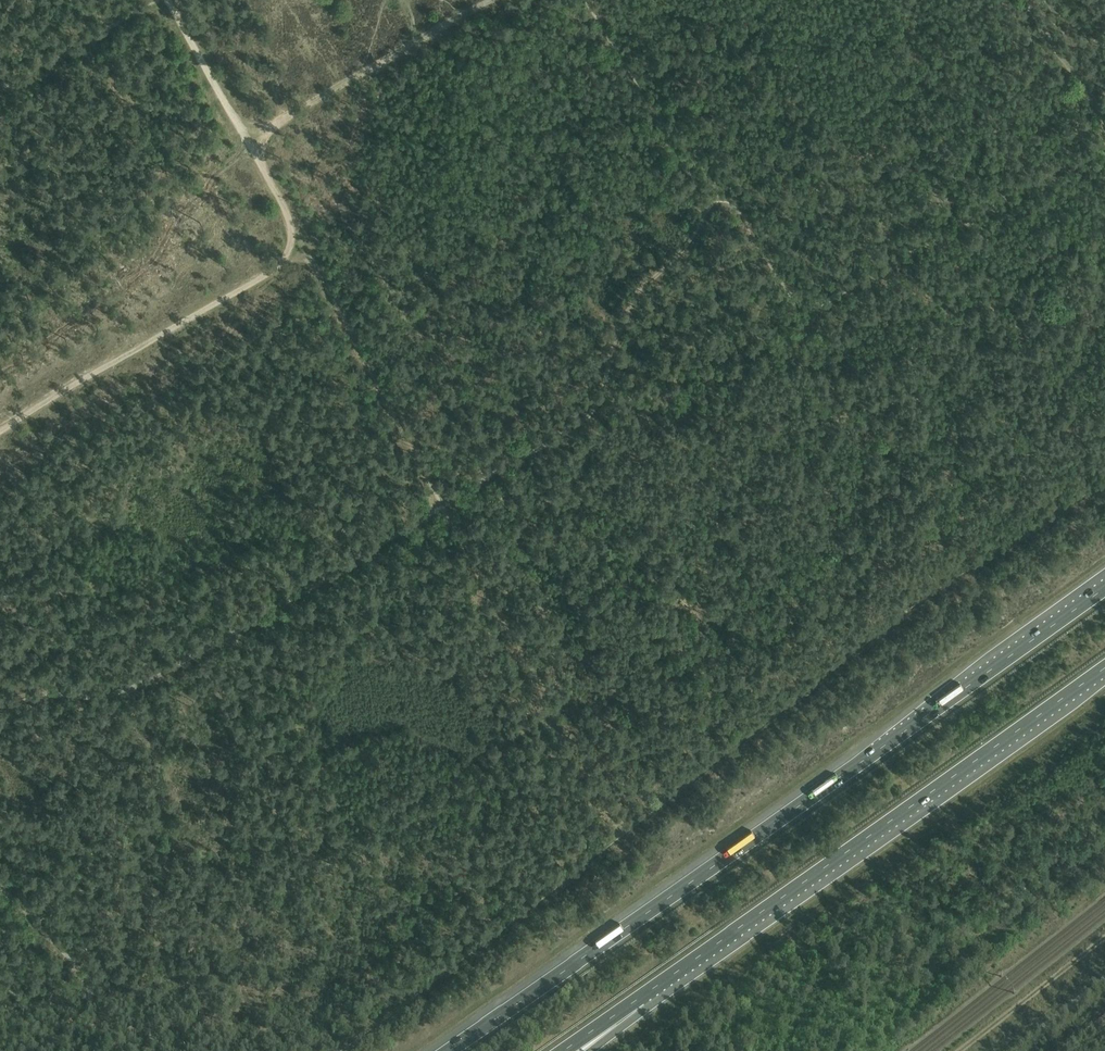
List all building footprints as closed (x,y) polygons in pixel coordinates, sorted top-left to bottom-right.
[(660,988),(649,995),(653,1001),(664,995),(660,988)]
